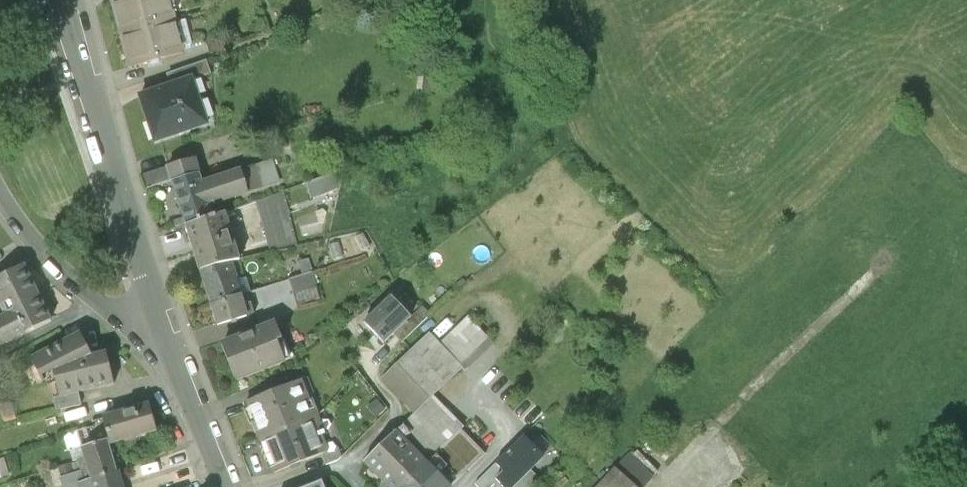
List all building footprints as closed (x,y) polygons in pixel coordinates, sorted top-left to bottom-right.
[(121,32),(173,18),(168,0),(112,0),(121,32)] [(182,52),(173,18),(121,32),(130,66),(182,52)] [(171,86),(192,79),(212,72),(208,60),(167,74),(171,86)] [(171,86),(140,97),(155,141),(206,123),(192,79),(171,86)] [(194,159),(169,167),(173,180),(198,173),(194,159)] [(146,189),(173,180),(169,167),(142,175),(146,189)] [(240,170),(201,182),(209,205),(248,194),(240,170)] [(311,198),(340,188),(344,170),(306,183),(311,198)] [(213,217),(209,205),(201,182),(198,173),(173,180),(187,225),(213,217)] [(298,246),(284,191),(256,201),(270,251),(298,246)] [(225,213),(213,217),(187,225),(200,270),(230,261),(239,259),(225,213)] [(372,245),(365,234),(357,238),(364,250),(372,245)] [(308,259),(298,261),(303,276),(313,273),(308,259)] [(241,295),(230,261),(200,270),(211,304),(241,295)] [(0,276),(0,308),(3,314),(13,309),(26,334),(52,321),(25,264),(0,276)] [(297,307),(320,300),(316,289),(317,288),(313,273),(303,276),(289,281),(297,307)] [(247,316),(241,295),(211,304),(217,325),(247,316)] [(393,299),(367,326),(385,345),(412,318),(393,299)] [(3,314),(0,316),(0,347),(26,334),(13,309),(3,314)] [(469,317),(440,345),(464,369),(466,372),(495,344),(469,317)] [(274,323),(222,344),(237,382),(284,363),(276,343),(282,341),(274,323)] [(51,372),(91,356),(79,333),(29,359),(39,378),(51,372)] [(435,397),(464,369),(440,345),(430,334),(382,380),(417,415),(435,397)] [(91,356),(51,372),(59,398),(78,394),(114,384),(106,353),(91,356)] [(246,405),(260,440),(313,419),(317,417),(303,383),(246,405)] [(78,394),(59,398),(53,399),(56,409),(80,403),(78,394)] [(465,428),(435,397),(417,415),(397,434),(427,464),(436,456),(449,444),(462,431),(465,428)] [(0,404),(0,410),(2,419),(15,416),(11,401),(0,404)] [(158,431),(150,405),(102,419),(110,445),(158,431)] [(327,453),(313,419),(260,440),(273,474),(322,455),(327,453)] [(487,455),(462,431),(449,444),(473,469),(487,455)] [(388,486),(389,486),(409,469),(416,475),(427,464),(397,434),(366,464),(388,486)] [(487,471),(503,486),(513,486),(544,457),(523,436),(487,471)] [(82,447),(92,480),(115,474),(104,440),(82,447)] [(327,453),(322,455),(327,466),(342,460),(344,457),(340,448),(327,453)] [(13,473),(9,456),(0,458),(0,476),(13,473)] [(436,456),(427,464),(416,475),(410,482),(415,486),(454,486),(460,481),(436,456)] [(617,470),(635,486),(647,486),(655,479),(631,456),(617,470)] [(389,486),(415,486),(410,482),(416,475),(409,469),(389,486)] [(617,470),(601,486),(635,486),(617,470)] [(95,486),(124,486),(120,473),(115,474),(92,480),(95,486)]
